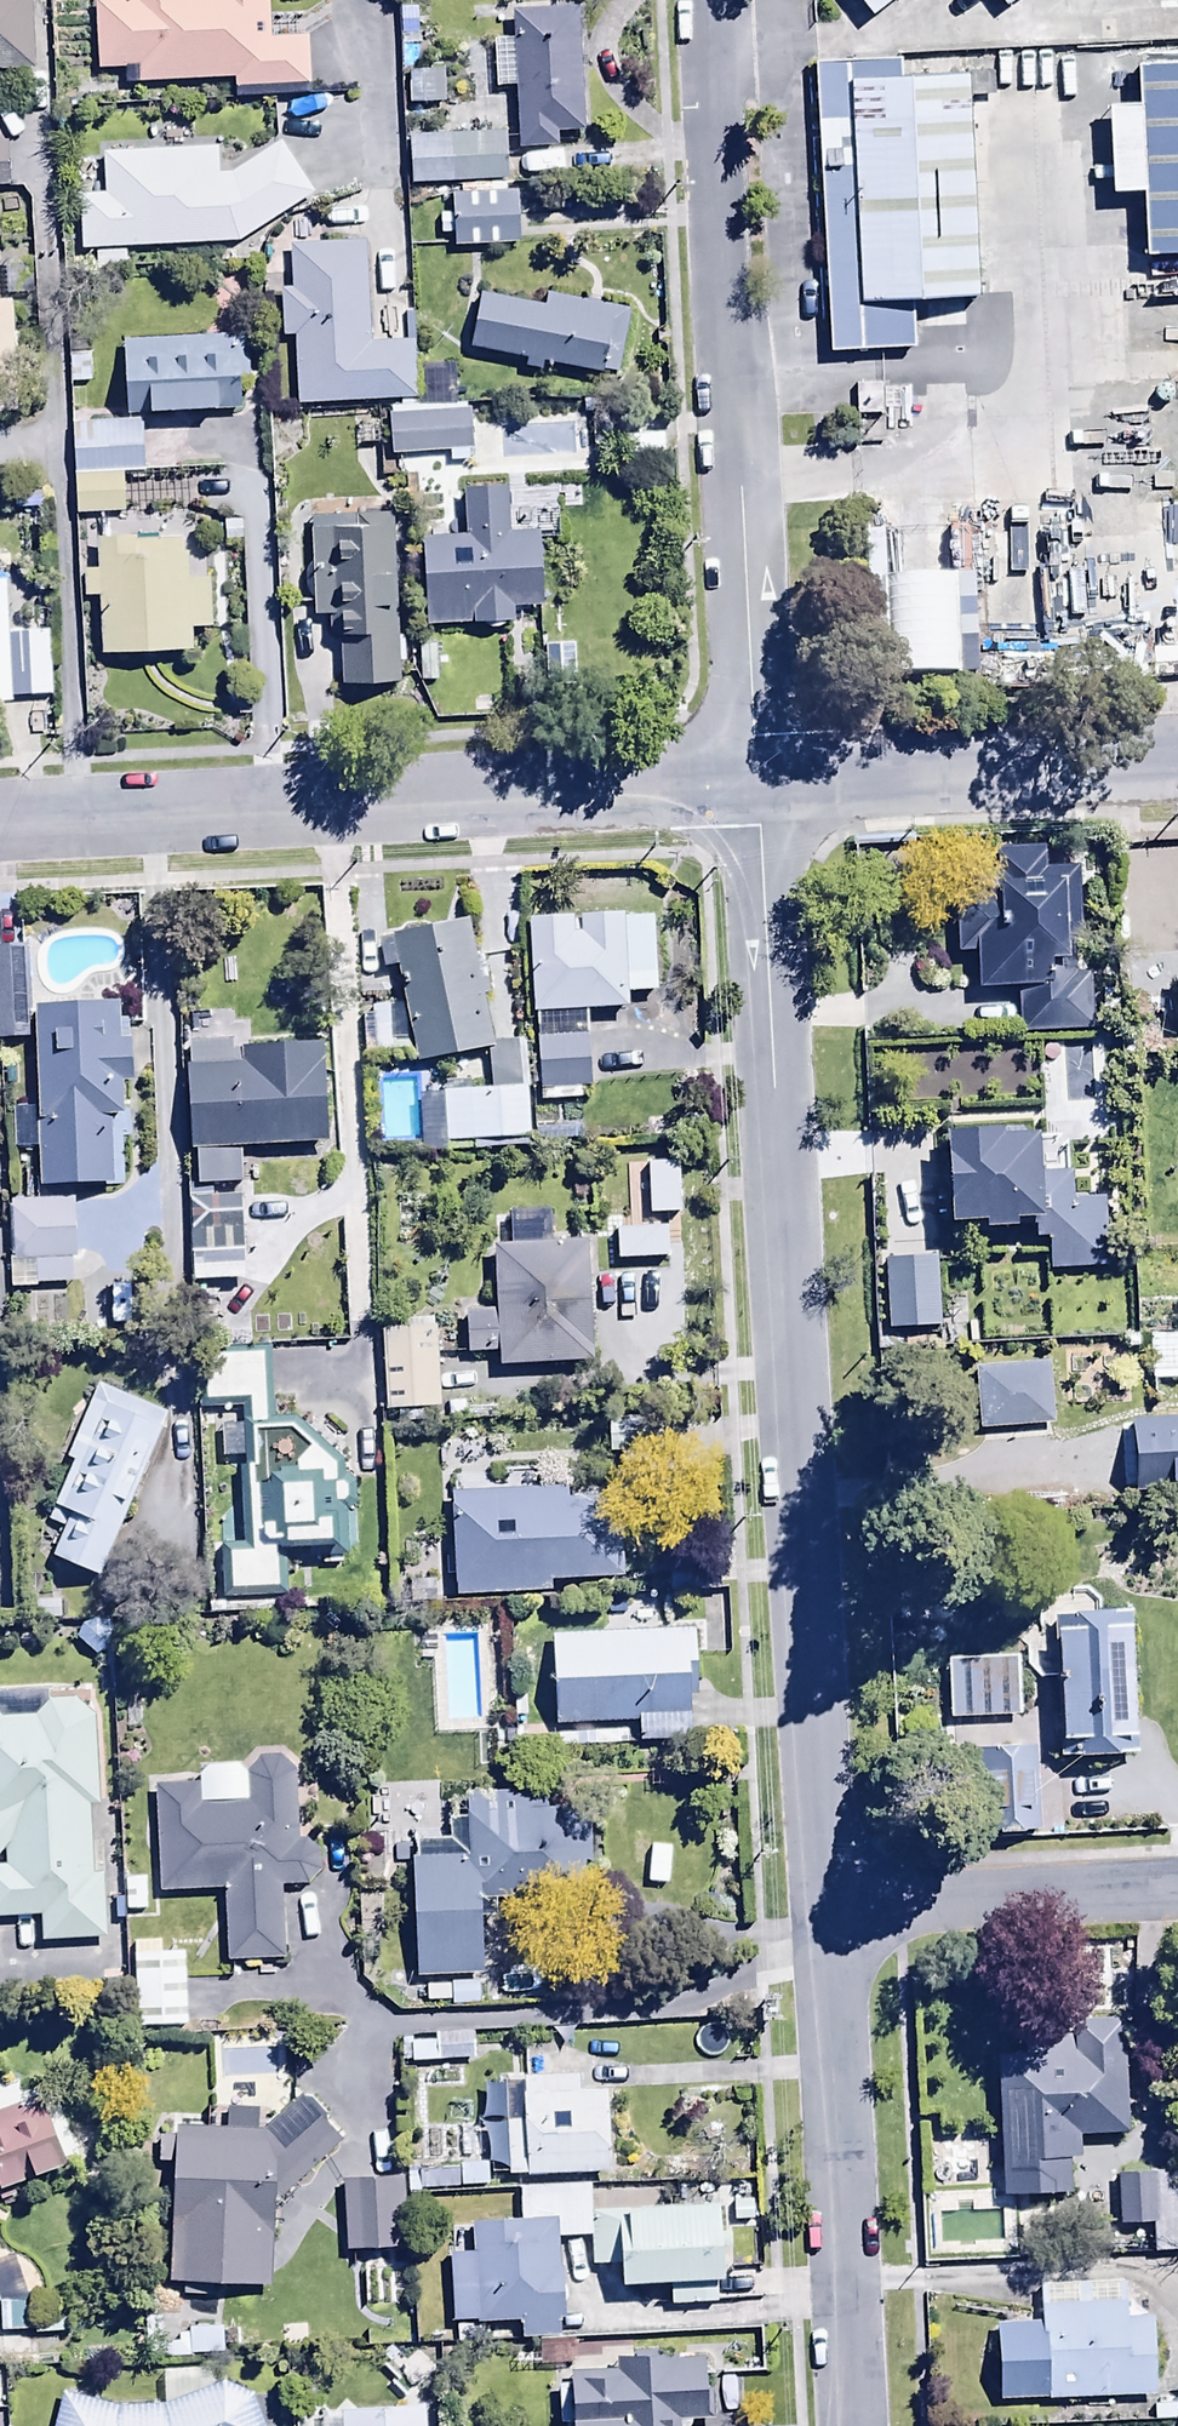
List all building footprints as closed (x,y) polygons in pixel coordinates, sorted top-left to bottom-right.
[(31,71),(30,0),(0,0),(0,72),(31,71)] [(134,3),(96,3),(98,73),(135,72),(135,89),(233,85),(233,90),(308,88),(306,38),(268,39),(267,0),(133,0),(134,3)] [(882,15),(901,0),(869,0),(882,15)] [(583,10),(512,13),(514,44),(491,45),(493,93),(517,92),(520,151),(589,148),(583,10)] [(970,55),(829,61),(840,351),(920,348),(918,293),(979,291),(970,55)] [(1151,58),(1159,263),(1177,263),(1177,57),(1151,58)] [(414,78),(415,106),(443,106),(443,77),(414,78)] [(506,138),(410,141),(412,188),(507,185),(506,138)] [(126,251),(238,246),(312,199),(280,145),(228,175),(219,176),(218,153),(102,157),(103,196),(78,197),(80,253),(95,253),(96,273),(127,272),(126,251)] [(9,192),(8,148),(0,148),(0,192),(9,192)] [(518,195),(451,197),(453,250),(519,248),(518,195)] [(412,345),(373,346),(370,247),(324,248),(323,223),(289,224),(291,293),(281,293),(282,340),(292,340),(294,408),(414,404),(412,345)] [(30,259),(4,262),(7,300),(34,298),(30,259)] [(478,296),(467,351),(524,362),(523,369),(543,373),(544,368),(615,382),(629,313),(547,297),(545,309),(478,296)] [(0,306),(0,420),(19,419),(15,306),(0,306)] [(247,340),(124,343),(125,419),(239,416),(239,387),(248,386),(247,340)] [(453,371),(422,371),(423,407),(454,407),(453,371)] [(882,419),(880,389),(856,390),(857,420),(882,419)] [(388,419),(390,458),(473,453),(471,414),(388,419)] [(141,424),(73,426),(76,518),(122,517),(121,475),(143,474),(141,424)] [(466,542),(423,544),(426,629),(512,626),(512,611),(543,610),(541,536),(511,537),(509,492),(464,493),(466,542)] [(394,519),(313,521),(315,620),(339,619),(340,690),(397,689),(394,519)] [(944,586),(942,535),(923,536),(925,587),(944,586)] [(185,541),(98,542),(98,573),(83,573),(83,600),(100,600),(100,659),(192,658),(192,634),(211,633),(210,582),(186,583),(185,541)] [(972,542),(948,542),(949,600),(929,600),(929,644),(978,644),(977,602),(973,602),(972,542)] [(10,705),(10,702),(41,700),(38,637),(8,639),(5,587),(0,588),(0,706),(10,705)] [(977,961),(977,993),(1020,994),(1020,1032),(1056,1033),(1057,993),(1082,993),(1085,871),(1051,871),(1051,850),(993,848),(992,890),(954,889),(952,960),(977,961)] [(529,926),(532,1020),(535,1020),(538,1104),(580,1103),(580,1092),(590,1091),(588,1018),(629,1017),(628,998),(657,997),(655,922),(529,926)] [(466,926),(392,942),(417,1067),(490,1052),(466,926)] [(119,1015),(35,1015),(42,1194),(115,1191),(112,1120),(122,1120),(121,1087),(133,1086),(131,1044),(120,1045),(119,1015)] [(235,1053),(235,1044),(186,1045),(188,1158),(200,1158),(201,1186),(242,1185),(241,1150),(328,1149),(326,1051),(235,1053)] [(491,1093),(442,1094),(444,1153),(529,1150),(527,1091),(520,1091),(519,1051),(490,1052),(491,1093)] [(1035,1141),(946,1143),(948,1237),(1036,1235),(1036,1247),(1049,1246),(1050,1273),(1105,1272),(1104,1208),(1072,1209),(1071,1179),(1036,1180),(1035,1141)] [(75,1207),(8,1206),(7,1262),(37,1263),(36,1286),(74,1286),(75,1207)] [(586,1250),(492,1253),(495,1317),(462,1318),(463,1361),(501,1360),(502,1371),(590,1368),(586,1250)] [(941,1263),(886,1264),(889,1335),(944,1332),(941,1263)] [(439,1421),(436,1320),(384,1322),(387,1414),(400,1414),(400,1422),(439,1421)] [(1153,1383),(1177,1383),(1177,1350),(1152,1350),(1153,1383)] [(223,1463),(250,1463),(250,1551),(219,1551),(219,1603),(286,1603),(286,1558),(353,1558),(353,1476),(292,1427),(271,1427),(270,1354),(190,1355),(190,1408),(250,1408),(250,1432),(224,1432),(223,1463)] [(1051,1367),(977,1371),(981,1437),(1055,1433),(1051,1367)] [(101,1585),(165,1417),(90,1389),(61,1465),(73,1469),(50,1528),(63,1533),(51,1566),(101,1585)] [(578,1496),(450,1498),(452,1599),(551,1597),(551,1583),(627,1581),(625,1510),(578,1511),(578,1496)] [(1136,1618),(1056,1618),(1058,1766),(1138,1765),(1136,1618)] [(694,1633),(551,1638),(554,1728),(642,1726),(643,1745),(688,1743),(687,1712),(696,1711),(694,1633)] [(6,1853),(6,1872),(0,1872),(0,1937),(39,1936),(39,1944),(108,1943),(106,1880),(93,1880),(92,1812),(98,1812),(97,1720),(78,1702),(50,1702),(38,1721),(4,1723),(0,1720),(0,1859),(6,1853)] [(977,1836),(1036,1836),(1036,1755),(977,1755),(977,1836)] [(200,1795),(156,1795),(156,1896),(224,1896),(224,1966),(283,1966),(283,1887),(318,1887),(318,1847),(299,1847),(299,1763),(247,1763),(247,1807),(200,1807),(200,1795)] [(418,1847),(418,1863),(413,1863),(417,1981),(478,1979),(476,1906),(593,1902),(588,1795),(467,1799),(468,1824),(449,1824),(449,1846),(418,1847)] [(160,1943),(134,1945),(137,2030),(186,2028),(183,1959),(161,1960),(160,1943)] [(428,1990),(428,2007),(482,2007),(483,1987),(453,1986),(453,1991),(428,1990)] [(990,2029),(1002,2203),(1072,2198),(1069,2167),(1081,2166),(1079,2137),(1126,2134),(1118,2021),(990,2029)] [(410,2047),(411,2067),(475,2062),(472,2034),(436,2037),(437,2045),(410,2047)] [(503,2087),(506,2179),(611,2176),(608,2099),(580,2100),(579,2081),(525,2082),(525,2086),(503,2087)] [(71,2177),(45,2098),(0,2113),(0,2200),(71,2177)] [(264,2134),(178,2130),(178,2141),(161,2141),(160,2169),(174,2169),(173,2237),(275,2241),(275,2209),(342,2144),(304,2099),(264,2134)] [(1101,2181),(1103,2232),(1177,2230),(1177,2179),(1101,2181)] [(401,2183),(342,2185),(345,2259),(404,2257),(401,2183)] [(720,2208),(593,2212),(594,2273),(621,2273),(622,2295),(673,2294),(674,2306),(721,2305),(720,2269),(733,2268),(732,2233),(720,2233),(720,2208)] [(561,2224),(469,2226),(470,2260),(452,2260),(454,2330),(521,2329),(522,2341),(564,2340),(561,2224)] [(225,2247),(175,2246),(174,2284),(223,2285),(225,2247)] [(1000,2327),(1001,2403),(1155,2400),(1153,2320),(1128,2321),(1127,2283),(1040,2285),(1040,2326),(1000,2327)] [(192,2319),(146,2320),(147,2362),(224,2359),(223,2330),(192,2331),(192,2319)] [(570,2377),(573,2425),(679,2425),(678,2422),(710,2421),(708,2364),(679,2365),(679,2357),(613,2360),(614,2375),(570,2377)] [(119,2412),(64,2396),(56,2425),(265,2425),(256,2399),(222,2383),(164,2411),(119,2412)] [(318,2425),(319,2425),(424,2425),(423,2415),(338,2420),(339,2423),(318,2425)]
